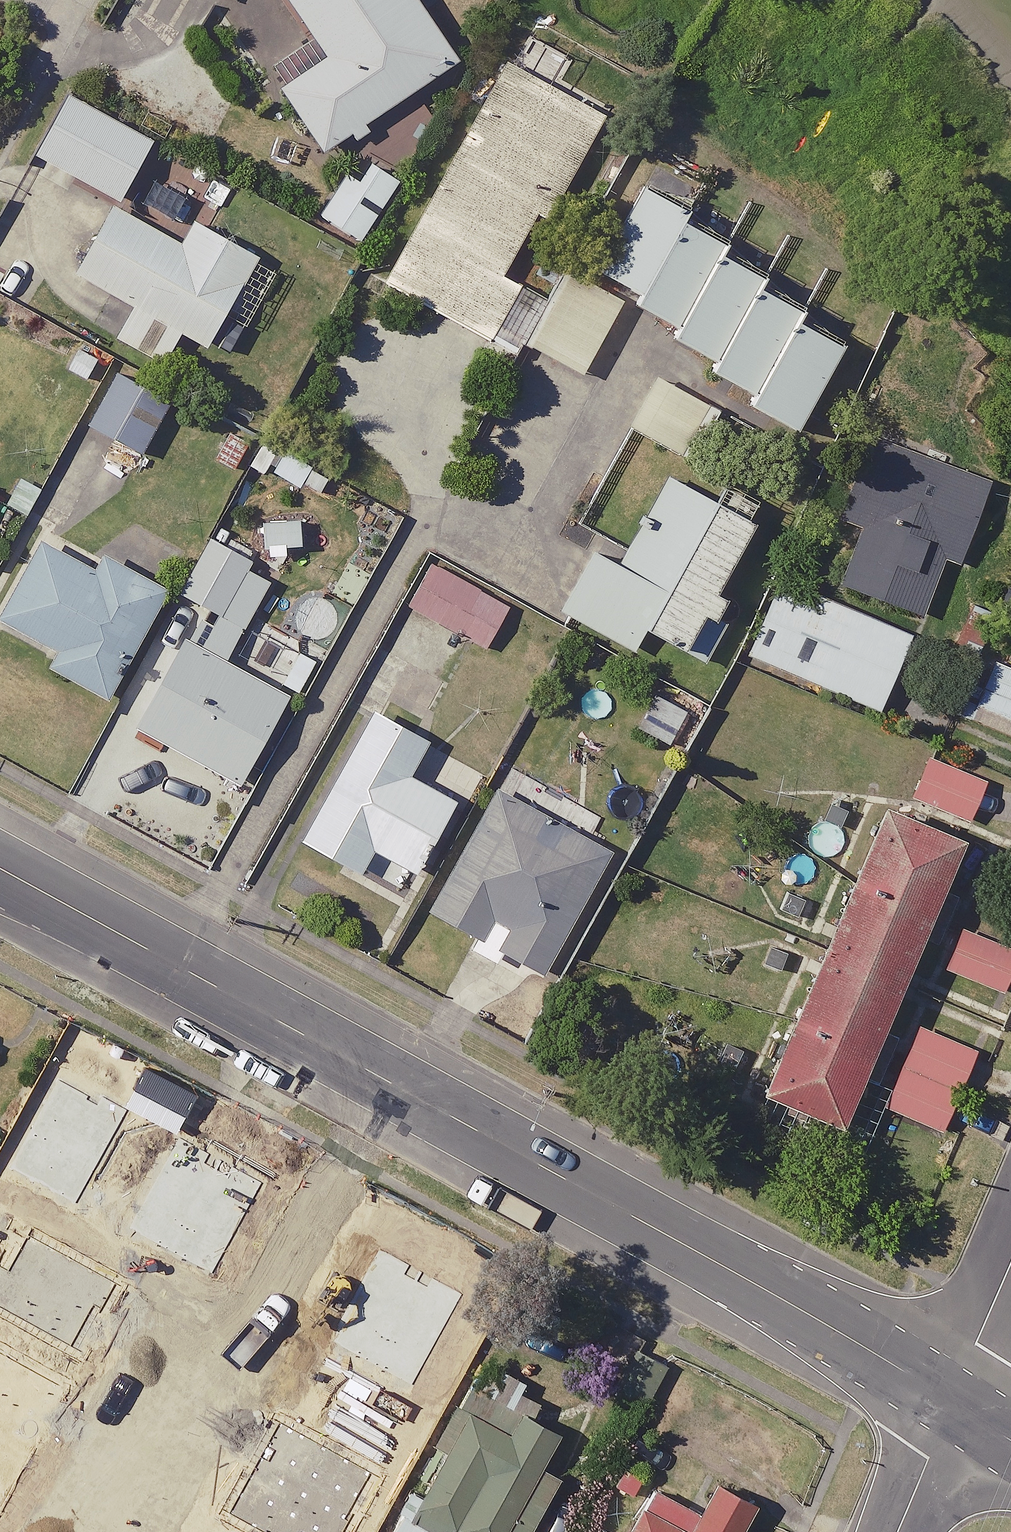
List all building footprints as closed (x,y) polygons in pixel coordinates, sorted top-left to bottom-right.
[(302,35),(262,62),(323,151),(454,61),(412,0),(279,0),(302,35)] [(603,117),(504,62),(383,283),(489,342),(520,285),(503,275),(538,212),(547,217),(603,117)] [(358,247),(390,199),(349,171),(317,219),(358,247)] [(724,226),(637,182),(591,270),(635,293),(629,304),(672,326),(666,338),(709,359),(703,371),(746,393),(741,404),(793,430),(836,345),(787,320),(796,303),(760,285),(764,277),(711,250),(724,226)] [(176,241),(109,206),(73,274),(130,304),(113,337),(160,362),(176,332),(204,346),(221,313),(245,326),(275,268),(186,222),(176,241)] [(621,301),(565,271),(525,345),(582,376),(621,301)] [(174,397),(119,366),(90,420),(144,450),(174,397)] [(715,411),(658,379),(631,427),(688,459),(715,411)] [(986,480),(871,437),(841,518),(862,526),(841,584),(921,614),(941,558),(956,563),(986,480)] [(749,517),(667,474),(619,565),(589,549),(557,610),(632,649),(642,630),(704,663),(722,629),(697,616),(749,517)] [(278,569),(214,533),(182,591),(205,604),(139,723),(243,780),(291,693),(228,659),(278,569)] [(100,570),(45,540),(4,616),(61,647),(52,664),(109,695),(167,587),(108,555),(100,570)] [(507,606),(430,564),(408,605),(485,647),(507,606)] [(908,636),(779,581),(748,655),(877,710),(908,636)] [(426,741),(374,712),(304,837),(363,869),(376,845),(417,868),(454,803),(406,776),(426,741)] [(982,782),(925,755),(908,793),(965,820),(982,782)] [(608,847),(492,788),(431,906),(548,965),(608,847)] [(956,844),(878,812),(768,1086),(846,1117),(956,844)] [(961,932),(948,965),(1007,989),(1010,979),(1010,952),(961,932)] [(982,1034),(926,1010),(887,1103),(943,1126),(982,1034)] [(41,1167),(0,1245),(9,1249),(0,1266),(0,1307),(29,1322),(42,1297),(67,1311),(120,1208),(41,1167)] [(398,1343),(304,1291),(234,1417),(266,1435),(255,1455),(317,1489),(398,1343)] [(525,1411),(538,1384),(480,1355),(457,1401),(393,1531),(529,1531),(559,1472),(542,1463),(559,1428),(525,1411)] [(28,1396),(0,1447),(0,1531),(13,1531),(74,1421),(28,1396)] [(705,1506),(657,1481),(630,1531),(738,1531),(756,1499),(719,1479),(705,1506)] [(199,1495),(178,1531),(255,1531),(258,1527),(199,1495)]
